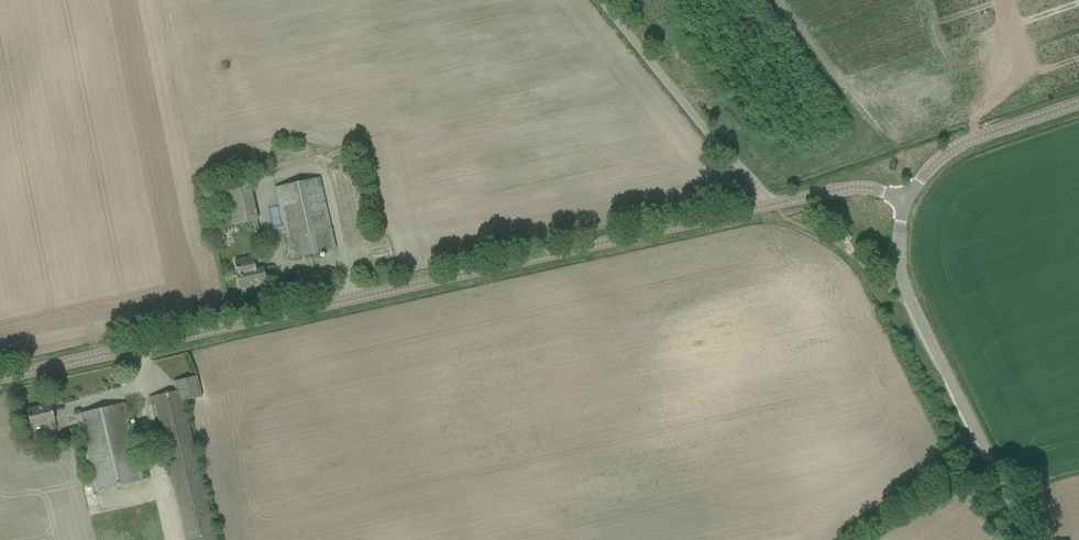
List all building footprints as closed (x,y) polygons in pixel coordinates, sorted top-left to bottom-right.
[(258,220),(248,177),(215,184),(225,227),(258,220)] [(275,187),(289,248),(291,259),(336,249),(320,177),(275,187)] [(224,227),(212,229),(214,237),(226,235),(224,227)] [(255,282),(266,280),(263,268),(256,269),(253,257),(235,261),(237,271),(235,271),(239,288),(256,285),(255,282)] [(153,397),(187,539),(216,539),(183,401),(202,396),(197,376),(174,382),(176,391),(153,397)] [(76,415),(94,491),(143,480),(125,403),(76,415)] [(54,421),(55,421),(51,404),(27,410),(31,427),(47,423),(48,431),(56,430),(54,421)]
